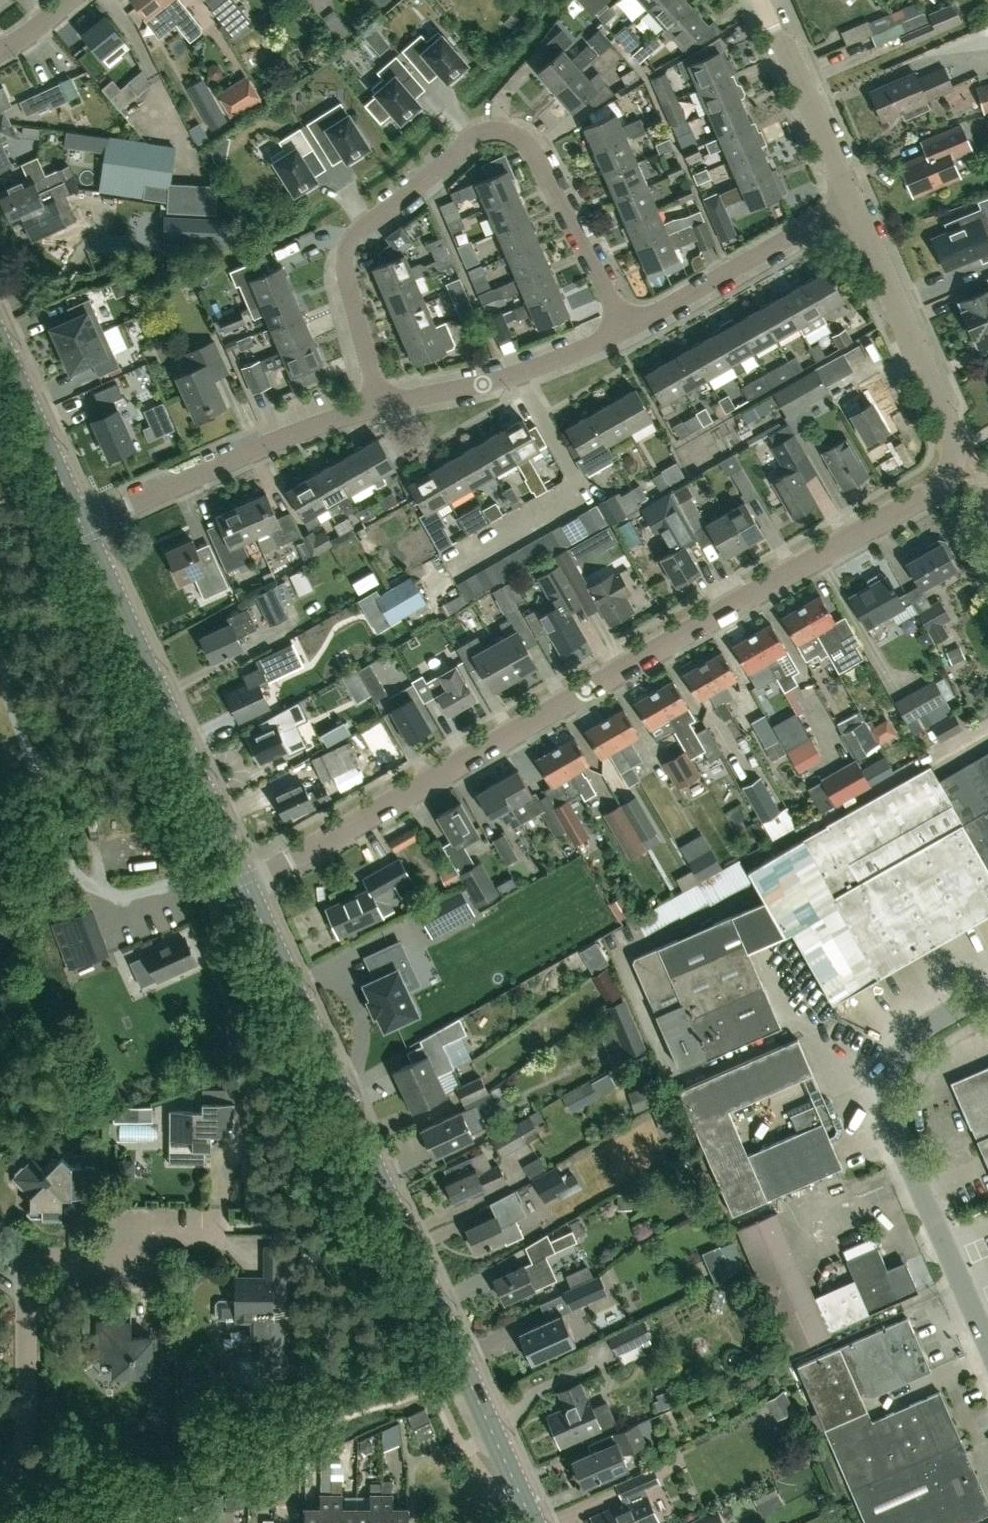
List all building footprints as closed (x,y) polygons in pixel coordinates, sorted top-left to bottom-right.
[(162,0),(131,0),(147,19),(156,12),(163,22),(169,30),(175,25),(176,24),(162,0)] [(184,5),(180,0),(162,0),(176,24),(177,23),(191,41),(201,32),(202,26),(184,5)] [(234,0),(207,0),(213,8),(211,9),(223,24),(220,26),(230,38),(251,21),(234,0)] [(594,13),(596,16),(597,15),(599,13),(597,12),(606,3),(609,0),(582,0),(594,13)] [(690,1),(689,0),(652,0),(648,4),(665,24),(690,1)] [(665,24),(689,50),(706,40),(697,30),(708,20),(690,1),(665,24)] [(597,15),(602,21),(604,24),(616,14),(606,3),(597,12),(599,13),(597,15)] [(928,22),(900,34),(901,36),(905,45),(960,20),(955,10),(948,3),(927,12),(931,21),(928,22)] [(900,34),(928,22),(924,12),(906,20),(901,9),(890,14),(895,25),(872,34),(877,45),(900,36),(900,34)] [(847,45),(872,34),(895,25),(890,14),(868,23),(867,21),(841,32),(847,45)] [(105,15),(83,34),(102,57),(110,67),(123,56),(122,54),(131,47),(124,39),(125,39),(105,15)] [(629,51),(641,42),(626,25),(619,30),(615,35),(629,51)] [(382,35),(374,26),(363,35),(371,45),(382,35)] [(593,45),(604,34),(599,28),(586,40),(588,42),(571,57),(563,47),(571,39),(562,28),(541,47),(550,57),(537,69),(555,89),(580,66),(598,50),(593,45)] [(460,71),(466,66),(437,31),(427,40),(421,34),(402,49),(418,68),(429,59),(448,81),(449,80),(451,83),(463,74),(460,71)] [(593,45),(598,50),(601,53),(612,43),(604,34),(593,45)] [(639,63),(651,53),(643,44),(632,54),(639,63)] [(725,61),(719,46),(699,55),(697,50),(677,62),(684,79),(694,74),(699,85),(730,72),(735,70),(730,59),(725,61)] [(377,94),(365,105),(380,123),(393,112),(401,121),(408,115),(410,119),(421,109),(419,106),(420,105),(401,83),(411,74),(395,55),(377,71),(383,77),(371,87),(377,94)] [(904,117),(929,106),(927,101),(955,89),(944,65),(916,76),(914,72),(870,91),(882,119),(901,111),(904,117)] [(580,66),(555,89),(572,109),(586,97),(594,107),(615,94),(606,82),(597,90),(596,88),(598,87),(580,66)] [(626,85),(640,78),(634,67),(620,76),(626,85)] [(662,99),(673,94),(669,83),(670,82),(665,72),(651,78),(661,101),(662,100),(662,99)] [(709,109),(745,93),(742,87),(739,86),(736,87),(730,72),(699,85),(709,109)] [(218,92),(233,118),(263,100),(247,74),(218,92)] [(79,96),(71,77),(42,91),(41,89),(18,99),(27,117),(48,106),(49,109),(79,96)] [(122,90),(113,79),(101,88),(111,99),(120,110),(140,94),(130,83),(122,90)] [(977,87),(984,114),(987,113),(987,84),(977,87)] [(5,108),(12,104),(3,86),(0,87),(0,128),(12,123),(5,108)] [(227,120),(210,91),(195,99),(211,129),(227,120)] [(719,133),(750,120),(741,98),(744,97),(745,94),(745,93),(709,109),(719,133)] [(671,124),(672,123),(685,117),(676,96),(674,96),(673,94),(662,99),(662,100),(661,101),(671,124)] [(596,149),(645,127),(642,120),(623,127),(618,115),(625,112),(619,99),(596,112),(599,119),(586,124),(596,149)] [(368,147),(343,106),(341,102),(308,122),(321,143),(332,136),(348,160),(349,159),(351,163),(363,155),(361,151),(368,147)] [(650,131),(664,125),(659,115),(644,122),(650,131)] [(690,130),(685,117),(672,123),(672,125),(676,136),(690,130)] [(729,157),(760,144),(765,142),(760,129),(755,131),(750,120),(719,133),(720,136),(706,142),(711,153),(725,147),(729,157)] [(0,128),(0,169),(12,164),(3,145),(19,138),(12,123),(0,128)] [(914,193),(959,174),(951,157),(972,148),(961,124),(922,141),(928,154),(902,165),(914,193)] [(301,155),(313,148),(300,127),(279,141),(283,148),(272,155),(295,193),(303,188),(305,192),(317,184),(315,180),(316,180),(301,155)] [(606,173),(637,159),(628,139),(647,131),(645,127),(596,149),(606,173)] [(88,133),(86,148),(106,151),(102,190),(168,200),(167,210),(180,211),(181,183),(169,183),(174,146),(88,133)] [(660,154),(674,148),(669,137),(655,144),(660,154)] [(687,160),(701,154),(696,143),(682,149),(687,160)] [(739,181),(770,168),(760,144),(729,157),(739,181)] [(617,197),(647,184),(637,159),(606,173),(617,197)] [(670,178),(684,173),(679,161),(665,167),(670,178)] [(0,191),(0,194),(6,207),(74,176),(69,165),(53,172),(52,171),(46,174),(33,180),(31,176),(27,178),(0,191)] [(487,205),(518,192),(508,167),(477,180),(477,179),(451,191),(454,197),(455,200),(468,195),(468,197),(481,191),(487,205)] [(697,184),(711,178),(707,167),(692,173),(697,184)] [(750,206),(781,193),(780,192),(786,190),(781,178),(775,180),(770,168),(739,181),(740,183),(718,192),(723,204),(745,195),(750,206)] [(74,176),(6,207),(14,224),(24,219),(34,240),(77,219),(66,195),(80,188),(74,176)] [(627,221),(657,208),(647,184),(617,197),(627,221)] [(680,203),(695,197),(689,184),(675,190),(680,203)] [(721,242),(735,235),(717,191),(703,197),(707,208),(721,242)] [(497,229),(528,216),(518,192),(487,205),(497,229)] [(447,220),(461,215),(455,200),(454,197),(440,203),(447,220)] [(637,245),(678,227),(674,218),(664,223),(657,208),(627,221),(637,245)] [(979,254),(982,261),(987,259),(987,221),(987,220),(982,209),(946,224),(949,232),(934,239),(945,268),(979,254)] [(686,216),(689,222),(689,224),(704,217),(700,210),(687,216),(686,216)] [(230,241),(231,218),(165,215),(164,239),(230,241)] [(461,215),(447,220),(452,230),(465,224),(461,215)] [(508,254),(539,240),(528,216),(497,229),(498,231),(475,241),(477,245),(500,235),(508,253),(508,254)] [(678,227),(637,245),(647,270),(665,262),(666,264),(668,265),(682,259),(683,257),(678,245),(696,238),(701,248),(715,243),(704,217),(689,224),(689,222),(678,227)] [(415,276),(439,266),(440,270),(455,263),(443,236),(429,242),(437,259),(424,264),(420,262),(411,266),(405,252),(404,253),(402,248),(412,241),(401,227),(387,237),(391,243),(379,251),(384,261),(374,266),(384,290),(415,276)] [(466,267),(480,261),(471,240),(457,246),(466,267)] [(518,277),(549,264),(539,240),(508,254),(508,253),(501,257),(505,265),(512,263),(518,277)] [(249,308),(292,289),(281,264),(269,269),(264,257),(230,272),(236,286),(240,285),(249,308)] [(472,280),(486,274),(481,264),(468,270),(472,280)] [(528,301),(559,288),(549,264),(518,277),(519,279),(493,290),(496,298),(511,296),(523,290),(528,301)] [(804,282),(820,311),(843,298),(827,269),(804,282)] [(395,315),(426,301),(415,276),(384,290),(384,291),(395,315)] [(450,293),(464,288),(460,277),(446,283),(450,293)] [(819,311),(820,311),(804,282),(781,295),(798,324),(804,336),(826,323),(819,311)] [(496,298),(493,290),(492,288),(478,293),(482,304),(496,298)] [(559,288),(528,301),(513,308),(502,312),(502,311),(488,317),(500,345),(515,339),(507,322),(517,318),(532,311),(539,326),(570,313),(559,288)] [(271,327),(302,313),(292,289),(249,308),(254,319),(266,314),(271,327)] [(987,315),(987,289),(960,301),(964,309),(963,310),(969,324),(987,315)] [(775,337),(798,324),(781,295),(758,308),(775,337)] [(61,349),(104,330),(90,298),(68,308),(73,319),(52,328),(61,349)] [(405,339),(436,325),(426,301),(395,315),(405,339)] [(460,318),(475,311),(470,301),(456,307),(460,318)] [(752,350),(775,337),(758,308),(736,321),(752,350)] [(223,329),(244,320),(240,310),(219,319),(223,329)] [(281,350),(312,337),(302,313),(271,327),(262,330),(266,338),(275,334),(281,350)] [(969,324),(975,337),(979,345),(987,341),(987,315),(969,324)] [(752,350),(736,321),(735,321),(733,318),(732,317),(719,325),(719,326),(721,329),(713,334),(730,363),(736,374),(745,369),(739,357),(752,350)] [(436,325),(405,339),(416,363),(454,347),(456,342),(447,321),(436,325)] [(471,342),(485,335),(480,325),(466,331),(471,342)] [(838,348),(853,340),(845,327),(831,335),(838,348)] [(120,366),(104,330),(61,349),(71,371),(92,362),(98,376),(120,366)] [(236,340),(237,342),(240,349),(241,350),(254,344),(250,334),(236,340)] [(707,376),(730,363),(713,334),(691,347),(707,376)] [(38,340),(43,357),(53,354),(47,337),(38,340)] [(312,337),(281,350),(261,359),(265,370),(270,368),(273,369),(287,363),(292,375),(323,362),(312,337)] [(196,418),(227,404),(215,377),(228,371),(214,340),(186,353),(194,369),(177,377),(196,418)] [(816,361),(826,356),(818,342),(809,348),(816,361)] [(852,366),(858,362),(866,358),(859,344),(844,352),(816,366),(827,385),(854,370),(852,366)] [(685,389),(707,376),(691,347),(668,360),(685,389)] [(794,374),(803,368),(796,355),(786,361),(794,374)] [(252,393),(272,385),(265,370),(261,359),(240,367),(252,393)] [(669,398),(685,389),(668,360),(645,373),(661,402),(657,405),(664,415),(674,409),(669,398)] [(827,385),(816,366),(814,367),(814,368),(774,393),(779,403),(786,415),(809,403),(829,391),(826,386),(827,385)] [(771,387),(780,381),(773,368),(763,373),(771,387)] [(744,392),(748,400),(758,395),(751,381),(741,386),(744,392)] [(89,411),(110,457),(135,446),(114,400),(123,396),(117,382),(94,392),(100,406),(89,411)] [(613,402),(629,430),(652,417),(636,388),(613,402)] [(773,393),(753,404),(759,414),(768,409),(779,403),(773,393)] [(725,413),(726,413),(735,407),(728,394),(719,399),(725,413)] [(863,406),(860,400),(848,407),(867,439),(888,427),(872,400),(863,406)] [(606,443),(607,443),(629,430),(613,402),(590,415),(606,443)] [(151,425),(156,436),(174,428),(163,403),(145,411),(151,425)] [(703,426),(713,420),(705,406),(696,412),(703,426)] [(615,456),(607,443),(606,443),(590,415),(567,428),(583,457),(576,461),(584,474),(615,456)] [(526,477),(537,471),(527,453),(546,442),(536,423),(529,427),(523,417),(500,430),(516,459),(526,477)] [(680,439),(690,433),(683,419),(673,425),(680,439)] [(494,472),(516,459),(500,430),(477,443),(494,472)] [(793,516),(817,503),(804,481),(817,473),(794,433),(771,447),(786,473),(773,481),(793,516)] [(356,450),(378,487),(386,482),(382,474),(396,466),(379,437),(356,450)] [(844,487),(867,474),(847,439),(824,452),(844,487)] [(472,485),(494,472),(477,443),(455,456),(472,485)] [(377,487),(378,487),(356,450),(333,464),(350,492),(372,480),(377,487)] [(449,498),(472,485),(455,456),(432,469),(443,488),(449,498)] [(336,501),(350,492),(333,464),(311,476),(333,513),(341,509),(336,501)] [(745,496),(756,490),(742,466),(731,472),(745,496)] [(443,488),(432,469),(431,470),(429,467),(417,474),(419,477),(409,483),(426,512),(420,516),(440,551),(453,542),(444,526),(447,525),(436,506),(449,498),(443,488)] [(537,471),(526,477),(527,477),(525,478),(532,490),(534,489),(537,495),(548,489),(537,471)] [(660,490),(670,485),(662,471),(652,476),(660,490)] [(316,512),(326,506),(331,514),(333,513),(311,476),(287,490),(304,519),(310,529),(322,522),(316,512)] [(637,502),(647,497),(640,484),(630,489),(637,502)] [(511,486),(501,491),(509,505),(511,504),(519,499),(511,486)] [(385,509),(398,502),(393,491),(379,499),(385,509)] [(256,535),(264,552),(302,535),(289,512),(277,518),(266,493),(243,504),(256,535)] [(615,494),(608,498),(620,519),(627,515),(627,514),(615,494)] [(690,522),(692,526),(704,520),(690,495),(680,501),(690,522)] [(608,498),(597,504),(608,523),(609,525),(613,523),(620,519),(608,498)] [(725,512),(744,545),(764,534),(745,501),(725,512)] [(482,509),(486,517),(488,516),(491,521),(503,514),(498,503),(497,504),(496,502),(482,509)] [(243,540),(256,535),(243,504),(217,515),(225,534),(213,539),(227,572),(252,560),(243,540)] [(363,522),(376,514),(370,504),(357,512),(363,522)] [(597,504),(588,509),(599,528),(608,523),(597,504)] [(588,509),(579,515),(589,534),(599,528),(588,509)] [(466,511),(456,517),(464,530),(474,524),(466,511)] [(725,556),(744,545),(725,512),(706,523),(725,556)] [(579,515),(569,520),(580,539),(589,534),(579,515)] [(340,535),(353,527),(347,517),(334,525),(340,535)] [(569,520),(560,525),(571,544),(580,539),(569,520)] [(560,525),(551,530),(561,549),(571,544),(560,525)] [(302,536),(314,556),(333,545),(324,529),(315,534),(312,529),(302,536)] [(551,530),(541,536),(552,555),(561,549),(551,530)] [(678,534),(676,531),(665,537),(674,551),(661,559),(677,585),(701,570),(680,533),(678,534)] [(541,536),(532,541),(543,560),(552,555),(541,536)] [(203,563),(192,539),(167,550),(181,582),(195,575),(205,597),(229,587),(216,558),(203,563)] [(928,546),(930,550),(907,563),(920,585),(921,587),(955,568),(950,559),(954,556),(946,541),(939,539),(928,546)] [(532,541),(522,546),(533,565),(543,560),(532,541)] [(522,546),(513,552),(524,571),(533,565),(522,546)] [(583,605),(596,598),(610,623),(634,609),(626,595),(631,592),(619,571),(614,574),(613,572),(590,585),(569,548),(555,556),(559,564),(583,605)] [(513,552),(504,557),(514,576),(524,571),(513,552)] [(504,557),(494,562),(505,581),(514,576),(504,557)] [(494,562),(485,568),(496,587),(505,581),(494,562)] [(570,612),(583,605),(559,564),(535,577),(552,608),(542,614),(538,608),(527,615),(538,635),(549,628),(562,650),(585,637),(570,612)] [(376,567),(354,578),(366,600),(387,589),(376,567)] [(485,568),(476,573),(486,592),(496,587),(485,568)] [(883,626),(894,620),(897,624),(917,613),(916,611),(906,595),(899,599),(885,575),(884,576),(883,574),(879,572),(867,579),(866,583),(868,586),(850,596),(869,627),(869,626),(878,640),(888,635),(883,626)] [(476,573),(466,578),(477,597),(486,592),(476,573)] [(382,592),(361,605),(376,631),(427,602),(411,576),(382,592)] [(466,578),(457,583),(468,602),(477,597),(466,578)] [(268,625),(288,616),(282,605),(294,599),(285,581),(254,595),(268,625)] [(507,615),(519,608),(506,583),(493,590),(507,615)] [(801,606),(839,672),(863,658),(857,645),(860,643),(844,615),(835,621),(819,595),(801,606)] [(949,635),(943,623),(951,619),(940,598),(916,611),(917,613),(928,631),(935,643),(949,635)] [(820,658),(828,653),(801,606),(781,618),(797,644),(796,644),(806,661),(818,654),(820,658)] [(214,660),(242,646),(237,636),(257,627),(247,608),(228,617),(230,622),(202,636),(214,660)] [(496,641),(516,677),(538,664),(511,617),(500,623),(507,635),(496,641)] [(752,634),(774,673),(776,677),(779,682),(784,692),(798,683),(793,674),(798,670),(771,623),(752,634)] [(774,673),(752,634),(732,646),(756,688),(776,677),(774,673)] [(516,677),(496,641),(485,648),(478,635),(457,647),(470,669),(480,664),(494,689),(516,677)] [(273,695),(267,681),(302,664),(292,643),(257,659),(262,668),(247,675),(250,683),(229,693),(241,720),(270,706),(266,698),(273,695)] [(703,663),(725,702),(733,697),(726,685),(737,679),(721,652),(703,663)] [(364,679),(376,700),(387,693),(370,663),(358,669),(364,679)] [(413,680),(425,700),(438,693),(449,713),(476,698),(465,679),(467,678),(458,663),(427,681),(423,674),(413,680)] [(703,663),(684,674),(699,700),(709,695),(716,707),(724,720),(733,715),(725,702),(703,663)] [(913,734),(940,718),(935,708),(947,701),(934,678),(894,701),(913,734)] [(432,728),(414,697),(419,694),(423,701),(425,700),(413,680),(411,680),(413,684),(390,698),(396,708),(393,709),(411,741),(432,728)] [(654,692),(676,730),(687,748),(686,749),(692,758),(703,752),(693,733),(695,732),(690,722),(695,719),(689,707),(673,680),(654,692)] [(788,691),(778,694),(783,709),(793,705),(788,691)] [(668,735),(676,730),(654,692),(634,703),(650,729),(661,723),(668,735)] [(884,706),(868,717),(884,741),(900,730),(884,706)] [(624,709),(605,720),(632,766),(642,760),(631,740),(639,735),(624,709)] [(940,738),(961,727),(953,713),(933,725),(940,738)] [(778,740),(763,714),(751,721),(765,747),(778,740)] [(260,761),(289,748),(284,736),(301,728),(296,717),(249,738),(260,761)] [(620,773),(632,766),(605,720),(585,731),(601,757),(608,753),(620,773)] [(842,733),(857,759),(880,746),(876,739),(866,723),(865,721),(842,733)] [(328,745),(349,733),(344,724),(323,735),(328,745)] [(709,761),(721,754),(722,754),(706,726),(695,732),(693,733),(703,752),(709,761)] [(787,750),(799,772),(823,758),(810,736),(787,750)] [(585,775),(581,769),(590,764),(574,737),(556,748),(580,792),(585,799),(596,792),(586,775),(585,775)] [(359,764),(355,754),(349,741),(311,758),(321,782),(359,764)] [(575,844),(589,835),(568,799),(580,792),(556,748),(536,759),(562,803),(554,807),(567,829),(575,844)] [(676,788),(701,774),(692,758),(686,749),(662,762),(676,788)] [(987,851),(987,752),(940,780),(931,765),(827,824),(827,826),(803,839),(748,870),(765,900),(764,901),(779,928),(834,897),(970,819),(987,851)] [(889,758),(868,767),(876,785),(897,776),(889,758)] [(871,783),(862,769),(861,769),(856,759),(854,760),(831,773),(846,798),(871,783)] [(567,829),(554,807),(547,794),(536,801),(518,770),(498,782),(521,823),(542,811),(557,835),(567,829)] [(821,812),(846,798),(831,773),(821,779),(822,780),(808,788),(821,812)] [(742,786),(761,820),(780,809),(760,776),(742,786)] [(513,828),(521,823),(498,782),(477,794),(491,818),(500,813),(507,825),(510,823),(513,828)] [(310,793),(305,783),(276,796),(287,820),(316,807),(315,804),(332,797),(327,785),(310,793)] [(622,806),(646,849),(647,849),(661,840),(656,831),(636,795),(621,804),(622,806)] [(454,842),(458,850),(481,837),(476,829),(477,828),(462,803),(439,816),(454,842)] [(646,849),(622,806),(607,814),(632,857),(646,849)] [(970,819),(834,897),(779,928),(783,935),(789,932),(830,1004),(987,914),(987,851),(970,819)] [(506,864),(518,857),(504,833),(492,839),(506,864)] [(710,848),(687,861),(699,881),(722,868),(710,848)] [(339,936),(383,916),(374,898),(411,878),(401,859),(362,880),(367,890),(326,908),(339,936)] [(481,861),(459,874),(477,906),(500,893),(481,861)] [(433,937),(474,915),(461,890),(420,912),(433,937)] [(646,928),(692,906),(684,890),(638,912),(646,928)] [(783,935),(779,928),(764,901),(635,956),(633,962),(680,1070),(780,1027),(747,951),(783,935)] [(68,970),(110,954),(93,909),(51,924),(68,970)] [(158,978),(196,961),(185,937),(147,954),(130,961),(141,986),(158,978)] [(368,1000),(369,1002),(374,1012),(375,1014),(378,1013),(385,1027),(417,1013),(407,991),(394,962),(406,957),(400,942),(374,954),(384,975),(374,980),(365,984),(372,999),(368,1000)] [(580,951),(585,960),(601,951),(596,942),(580,951)] [(592,976),(607,1002),(623,992),(607,966),(592,976)] [(626,1055),(646,1047),(628,1006),(608,1014),(626,1055)] [(403,1091),(452,1068),(452,1069),(454,1068),(444,1048),(443,1045),(467,1034),(461,1018),(420,1040),(422,1045),(407,1052),(412,1062),(394,1070),(403,1091)] [(789,1112),(790,1114),(789,1115),(793,1124),(797,1133),(762,1147),(747,1154),(738,1134),(728,1109),(752,1099),(813,1073),(798,1038),(678,1091),(732,1214),(841,1166),(830,1140),(838,1136),(841,1127),(830,1101),(821,1098),(789,1112)] [(952,1082),(987,1166),(987,1066),(952,1082)] [(452,1068),(403,1091),(412,1111),(447,1095),(438,1075),(452,1069),(452,1068)] [(463,1102),(488,1091),(481,1077),(457,1088),(463,1102)] [(247,1103),(248,1089),(238,1089),(238,1079),(223,1079),(223,1089),(223,1101),(203,1101),(203,1109),(170,1109),(169,1138),(169,1163),(206,1163),(206,1150),(211,1150),(211,1133),(234,1133),(248,1133),(249,1103),(247,1103)] [(570,1113),(598,1098),(590,1082),(562,1097),(570,1113)] [(488,1091),(463,1102),(466,1109),(422,1130),(433,1156),(473,1137),(472,1134),(486,1125),(478,1109),(493,1101),(488,1091)] [(661,1133),(676,1127),(669,1106),(653,1111),(661,1133)] [(152,1121),(152,1107),(124,1107),(124,1121),(152,1121)] [(501,1156),(540,1135),(529,1116),(490,1138),(501,1156)] [(126,1131),(127,1150),(164,1148),(163,1129),(126,1131)] [(73,1165),(64,1155),(59,1160),(57,1157),(53,1157),(43,1167),(34,1158),(25,1166),(24,1165),(22,1165),(11,1177),(22,1188),(25,1188),(32,1196),(32,1207),(28,1212),(32,1216),(43,1216),(43,1219),(63,1219),(63,1196),(95,1197),(95,1165),(73,1165)] [(490,1168),(485,1157),(472,1163),(470,1159),(448,1169),(452,1177),(445,1180),(455,1204),(485,1191),(485,1190),(505,1181),(498,1165),(490,1168)] [(560,1199),(582,1187),(574,1172),(564,1177),(557,1165),(532,1179),(545,1202),(558,1194),(560,1199)] [(522,1235),(515,1220),(525,1214),(513,1190),(489,1202),(496,1215),(467,1228),(477,1251),(505,1239),(506,1242),(522,1235)] [(776,1213),(738,1230),(791,1350),(830,1333),(829,1330),(900,1298),(918,1290),(905,1261),(886,1269),(877,1248),(874,1240),(870,1238),(846,1248),(845,1253),(848,1261),(856,1279),(816,1297),(813,1298),(776,1213)] [(549,1241),(554,1252),(577,1242),(574,1237),(584,1232),(578,1219),(570,1223),(573,1230),(571,1231),(550,1240),(549,1241)] [(549,1241),(550,1240),(547,1234),(527,1246),(533,1261),(493,1279),(503,1301),(534,1287),(535,1289),(556,1279),(545,1255),(554,1252),(549,1241)] [(293,1374),(293,1319),(275,1319),(275,1309),(273,1309),(273,1303),(281,1303),(281,1297),(293,1297),(293,1245),(266,1245),(266,1280),(236,1280),(236,1299),(227,1299),(223,1296),(213,1306),(217,1309),(217,1318),(227,1318),(227,1327),(236,1327),(236,1320),(251,1320),(251,1337),(261,1337),(261,1357),(239,1357),(239,1383),(271,1383),(271,1374),(293,1374)] [(563,1291),(571,1310),(608,1293),(599,1275),(563,1291)] [(575,1343),(561,1312),(518,1332),(532,1362),(575,1343)] [(824,1427),(867,1409),(863,1399),(930,1370),(907,1317),(797,1365),(824,1427)] [(112,1374),(152,1374),(152,1336),(132,1336),(132,1320),(98,1320),(98,1358),(112,1358),(112,1374)] [(608,1337),(616,1355),(652,1337),(643,1320),(608,1337)] [(586,1397),(580,1382),(559,1392),(565,1407),(547,1415),(561,1447),(601,1429),(587,1397),(586,1397)] [(776,1420),(794,1409),(783,1390),(764,1401),(776,1420)] [(854,1496),(965,1448),(940,1391),(872,1421),(867,1409),(824,1427),(854,1496)] [(437,1432),(431,1420),(432,1420),(426,1407),(409,1414),(414,1427),(415,1427),(420,1440),(437,1432)] [(584,1486),(627,1467),(625,1461),(629,1459),(630,1455),(628,1451),(646,1443),(642,1434),(654,1428),(650,1417),(638,1423),(637,1423),(588,1444),(591,1452),(573,1461),(584,1486)] [(854,1496),(866,1522),(967,1522),(987,1514),(987,1501),(965,1448),(854,1496)] [(331,1480),(331,1451),(322,1452),(322,1506),(306,1506),(306,1522),(332,1522),(332,1494),(331,1480)] [(645,1488),(658,1483),(652,1469),(616,1484),(623,1498),(626,1497),(628,1500),(591,1516),(594,1522),(661,1522),(645,1488)] [(357,1506),(342,1506),(342,1494),(342,1480),(331,1480),(332,1494),(332,1522),(357,1522),(357,1506)] [(383,1480),(382,1480),(382,1494),(372,1494),(372,1506),(357,1506),(357,1522),(383,1522),(383,1480)] [(383,1522),(409,1522),(409,1507),(393,1507),(393,1494),(392,1494),(392,1481),(383,1480),(383,1522)] [(226,1509),(241,1508),(241,1497),(226,1498),(226,1509)] [(718,1512),(692,1522),(722,1522),(718,1512)]
